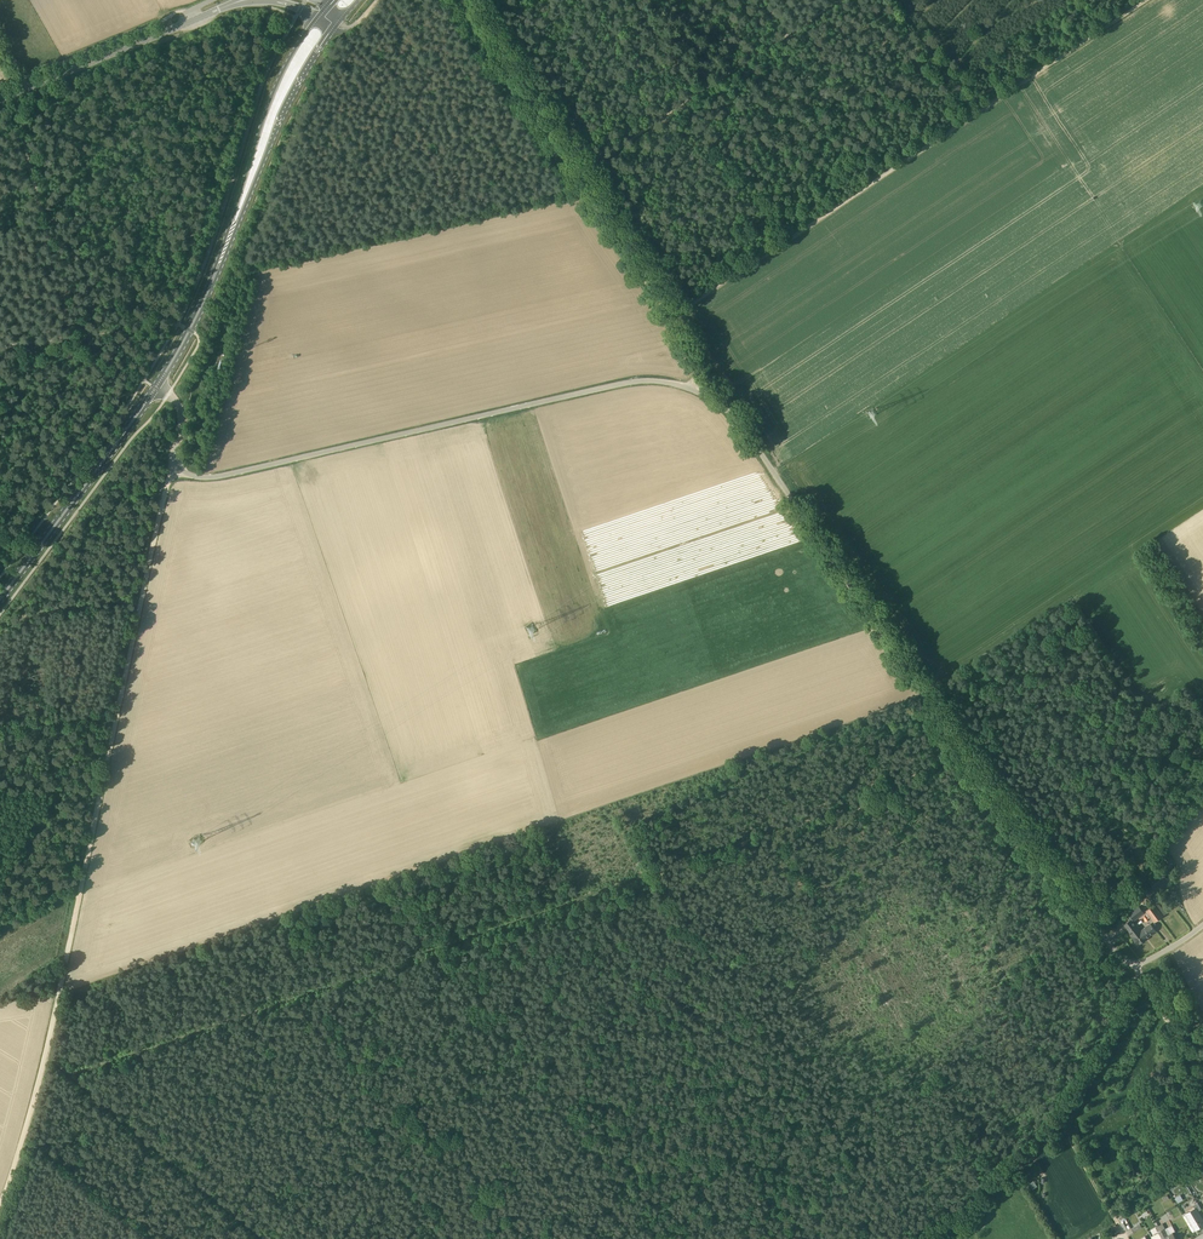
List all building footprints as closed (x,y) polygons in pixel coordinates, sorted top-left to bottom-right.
[(1166,852),(1162,855),(1169,864),(1173,861),(1166,852)] [(1155,876),(1149,881),(1154,888),(1167,878),(1159,869),(1153,874),(1155,876)] [(1155,905),(1146,911),(1155,923),(1163,916),(1155,905)] [(1134,920),(1144,913),(1140,907),(1139,906),(1129,914),(1134,920)] [(1156,930),(1150,923),(1141,930),(1129,915),(1122,919),(1125,923),(1124,925),(1133,937),(1132,937),(1137,945),(1156,930)] [(1201,1211),(1197,1204),(1193,1207),(1195,1210),(1196,1209),(1198,1213),(1201,1211)] [(1196,1209),(1195,1210),(1186,1215),(1186,1216),(1195,1231),(1202,1227),(1202,1222),(1198,1213),(1196,1209)] [(1195,1231),(1186,1216),(1183,1217),(1192,1233),(1195,1231)] [(1141,1228),(1139,1225),(1131,1229),(1133,1233),(1141,1228)]
